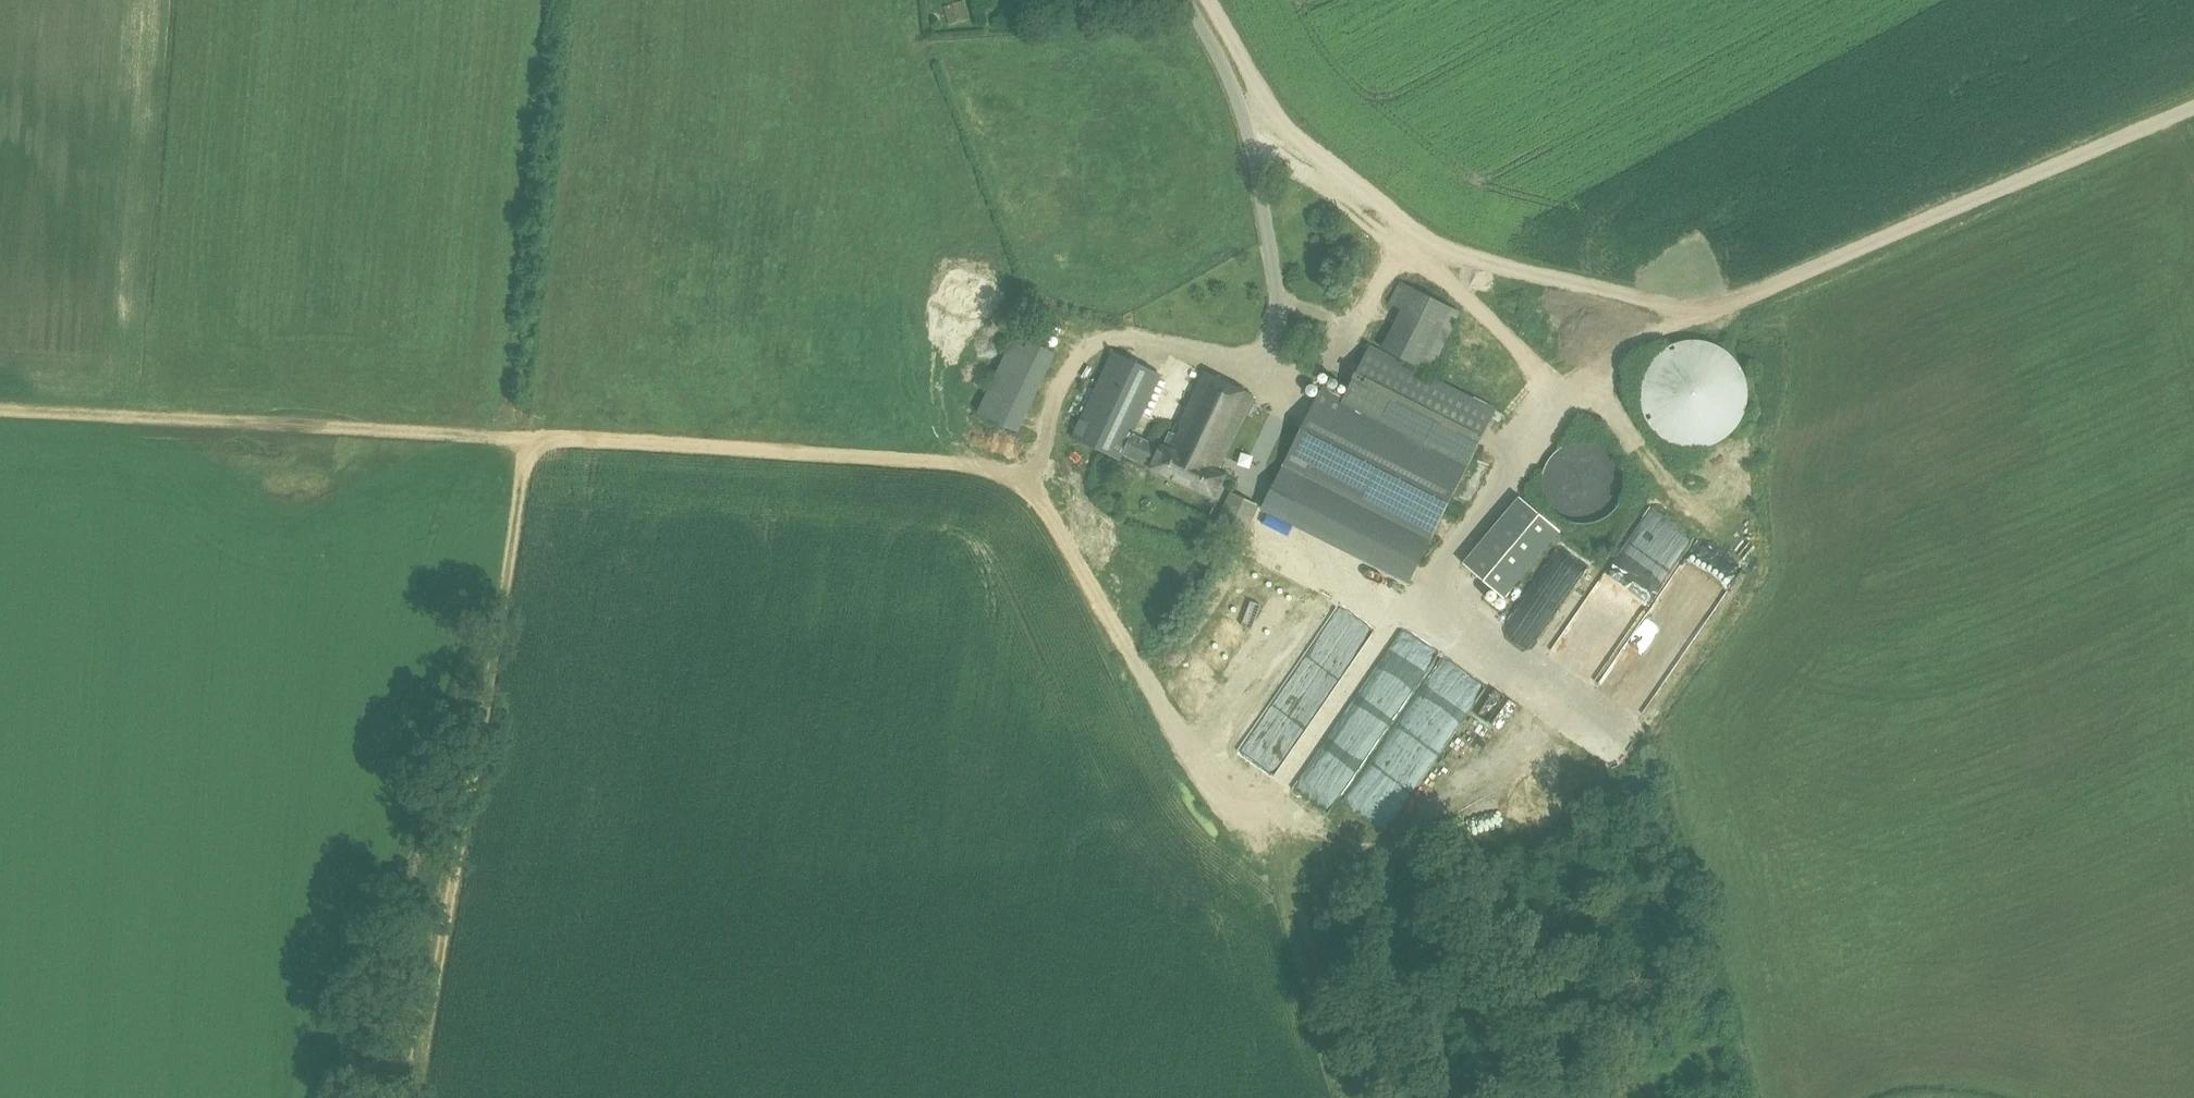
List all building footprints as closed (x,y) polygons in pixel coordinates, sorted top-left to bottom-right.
[(946,6),(950,23),(967,18),(963,2),(946,6)] [(1472,341),(1454,333),(1464,309),(1416,287),(1390,346),(1456,376),(1472,341)] [(1023,423),(1055,346),(1017,330),(985,406),(1023,423)] [(1685,448),(1687,448),(1689,448),(1691,449),(1693,448),(1695,448),(1697,448),(1699,448),(1701,448),(1702,447),(1704,447),(1706,446),(1708,446),(1710,445),(1711,445),(1713,444),(1715,443),(1716,442),(1718,441),(1720,440),(1721,439),(1723,438),(1724,437),(1726,436),(1727,435),(1729,433),(1730,432),(1731,431),(1733,429),(1734,428),(1735,426),(1736,425),(1737,423),(1738,422),(1739,420),(1740,418),(1740,417),(1741,415),(1742,413),(1742,411),(1743,409),(1744,408),(1744,406),(1744,404),(1745,402),(1745,400),(1745,398),(1745,396),(1745,395),(1745,393),(1745,391),(1745,389),(1745,387),(1744,385),(1744,383),(1744,381),(1743,380),(1742,378),(1742,376),(1741,374),(1740,373),(1740,371),(1739,369),(1738,368),(1737,366),(1736,364),(1735,363),(1734,361),(1732,360),(1731,358),(1730,357),(1729,356),(1727,354),(1726,353),(1724,352),(1723,351),(1721,350),(1720,349),(1718,348),(1716,347),(1715,346),(1713,345),(1711,344),(1710,344),(1708,343),(1706,343),(1704,342),(1702,342),(1701,341),(1699,341),(1697,341),(1695,341),(1693,341),(1691,341),(1689,341),(1687,341),(1685,341),(1684,341),(1682,341),(1680,342),(1678,342),(1676,343),(1674,343),(1673,344),(1671,344),(1669,345),(1667,346),(1666,347),(1664,348),(1663,349),(1661,350),(1659,351),(1658,352),(1656,353),(1655,354),(1654,356),(1652,357),(1651,358),(1650,360),(1649,361),(1647,363),(1646,364),(1645,366),(1644,368),(1643,369),(1643,371),(1642,373),(1641,374),(1640,376),(1640,378),(1639,380),(1639,381),(1638,383),(1638,385),(1638,387),(1637,389),(1637,391),(1637,393),(1637,395),(1637,396),(1637,398),(1637,400),(1638,402),(1638,404),(1638,406),(1639,408),(1639,409),(1640,411),(1640,413),(1641,415),(1642,416),(1643,418),(1643,420),(1644,422),(1645,423),(1646,425),(1647,426),(1649,428),(1650,429),(1651,431),(1652,432),(1654,433),(1655,435),(1656,436),(1658,437),(1659,438),(1661,439),(1663,440),(1664,441),(1666,442),(1667,443),(1669,444),(1671,445),(1673,445),(1674,446),(1676,446),(1678,447),(1680,447),(1682,448),(1684,448),(1685,448)] [(1284,515),(1411,581),(1468,467),(1497,409),(1370,345),(1343,400),(1321,388),(1282,466),(1301,476),(1284,515)] [(1152,468),(1215,497),(1225,475),(1217,471),(1252,396),(1205,374),(1174,440),(1167,437),(1164,444),(1161,443),(1160,446),(1135,434),(1162,375),(1113,351),(1072,437),(1121,461),(1124,455),(1152,468)] [(1263,407),(1268,410),(1264,417),(1270,420),(1281,400),(1271,393),(1263,407)] [(1574,523),(1585,524),(1592,522),(1605,517),(1610,513),(1615,509),(1619,503),(1622,494),(1624,485),(1623,475),(1621,466),(1615,456),(1607,448),(1594,442),(1582,441),(1570,442),(1561,447),(1553,453),(1547,460),(1543,469),(1541,479),(1541,492),(1545,501),(1550,508),(1557,515),(1567,521),(1574,523)] [(1491,483),(1496,468),(1483,463),(1477,478),(1491,483)] [(1560,531),(1520,497),(1463,564),(1502,598),(1560,531)] [(1218,640),(1249,653),(1260,626),(1229,613),(1218,640)] [(1266,704),(1248,730),(1287,756),(1340,679),(1324,668),(1310,689),(1277,668),(1264,687),(1282,699),(1274,710),(1266,704)] [(1393,829),(1452,744),(1415,718),(1350,812),(1371,826),(1377,817),(1393,829)]
